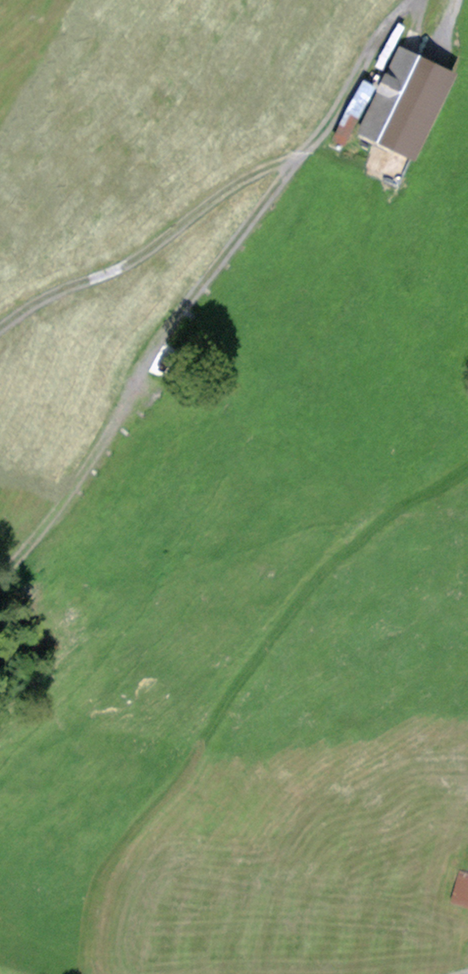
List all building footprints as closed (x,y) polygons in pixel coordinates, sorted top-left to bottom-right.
[(397,47),(358,131),(419,159),(458,74),(397,47)]
